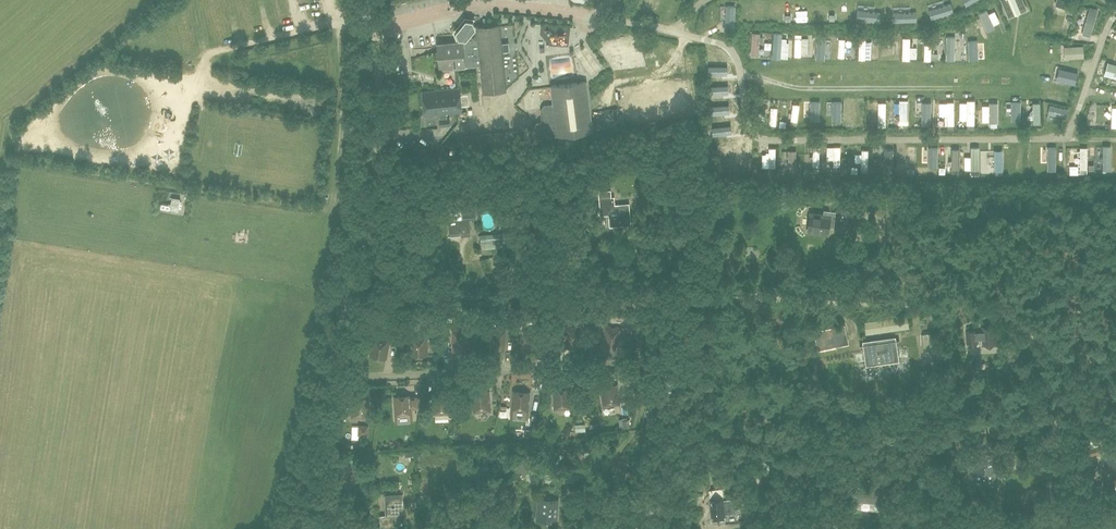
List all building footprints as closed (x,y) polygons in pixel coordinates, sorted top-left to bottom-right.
[(642,10),(656,13),(659,3),(645,0),(644,0),(642,10)] [(962,10),(970,6),(967,0),(957,0),(962,10)] [(1021,0),(1003,0),(1009,14),(1015,11),(1024,7),(1021,0)] [(1053,10),(1053,0),(1043,0),(1043,10),(1053,10)] [(917,2),(908,2),(908,20),(917,20),(917,2)] [(852,21),(851,5),(843,6),(844,22),(852,21)] [(1085,36),(1094,38),(1101,11),(1093,9),(1085,36)] [(866,22),(876,20),(875,10),(865,11),(866,22)] [(991,13),(997,26),(1004,23),(999,10),(991,13)] [(834,12),(823,13),(824,23),(835,22),(834,12)] [(990,12),(983,15),(992,35),(999,33),(990,12)] [(500,27),(500,25),(475,27),(473,21),(466,20),(457,32),(459,38),(466,39),(466,41),(437,44),(440,69),(474,66),(481,65),(484,92),(506,90),(506,87),(502,50),(509,50),(508,45),(508,43),(502,44),(500,27)] [(774,54),(773,44),(763,45),(763,34),(756,34),(757,55),(774,54)] [(798,61),(806,61),(806,39),(798,39),(798,61)] [(914,51),(914,40),(906,40),(907,65),(915,65),(915,58),(922,58),(921,51),(914,51)] [(974,62),(989,61),(988,48),(980,49),(980,40),(973,40),(974,62)] [(821,41),(821,62),(829,62),(830,41),(821,41)] [(849,62),(849,56),(855,56),(855,41),(843,41),(843,61),(849,62)] [(885,41),(885,64),(895,64),(895,41),(885,41)] [(1077,70),(1065,69),(1065,78),(1083,78),(1084,51),(1078,50),(1077,70)] [(578,76),(575,60),(556,64),(558,80),(578,76)] [(181,76),(187,78),(190,65),(184,63),(181,76)] [(736,82),(736,72),(716,73),(717,83),(736,82)] [(1053,87),(1051,100),(1061,102),(1061,97),(1073,99),(1074,90),(1053,87)] [(460,88),(423,92),(425,116),(462,112),(460,88)] [(739,94),(716,96),(717,105),(740,104),(739,94)] [(536,102),(540,110),(547,106),(543,98),(536,102)] [(914,134),(914,106),(906,106),(905,134),(914,134)] [(937,128),(937,106),(929,106),(929,128),(937,128)] [(968,127),(982,127),(981,107),(974,107),(974,112),(967,112),(968,127)] [(818,109),(820,128),(836,127),(835,118),(827,118),(827,108),(818,109)] [(804,127),(806,110),(799,109),(797,126),(804,127)] [(840,109),(840,133),(849,133),(850,109),(840,109)] [(893,109),(885,109),(885,136),(893,136),(893,109)] [(775,112),(775,132),(784,132),(784,112),(775,112)] [(1038,114),(1032,115),(1033,124),(1040,123),(1038,114)] [(450,118),(440,119),(441,126),(450,125),(450,118)] [(35,135),(33,136),(32,127),(24,129),(29,151),(38,149),(35,135)] [(476,147),(475,136),(455,138),(456,149),(476,147)] [(739,142),(739,136),(731,136),(731,143),(722,143),(722,153),(749,153),(749,142),(739,142)] [(1086,171),(1094,170),(1094,152),(1086,153),(1086,171)] [(979,179),(987,179),(988,153),(980,153),(979,179)] [(1036,153),(1027,153),(1027,174),(1036,174),(1036,153)] [(819,167),(827,166),(827,154),(818,154),(819,167)] [(842,168),(842,154),(834,154),(834,168),(842,168)] [(783,174),(782,155),(775,155),(776,174),(783,174)] [(916,155),(915,171),(924,171),(924,155),(916,155)] [(935,155),(935,177),(944,177),(945,155),(935,155)] [(1003,178),(1011,178),(1010,156),(1002,156),(1003,178)] [(804,171),(803,157),(795,157),(796,172),(804,171)] [(166,171),(164,177),(174,179),(175,174),(166,171)] [(611,198),(610,191),(600,192),(600,199),(602,214),(609,213),(611,226),(631,224),(629,206),(625,206),(624,205),(615,206),(614,197),(611,198)] [(842,201),(839,223),(851,224),(852,222),(861,223),(860,225),(861,226),(864,204),(842,201)] [(468,210),(448,212),(450,233),(460,232),(470,231),(469,219),(476,218),(475,204),(467,205),(468,210)] [(824,210),(824,214),(810,213),(808,231),(818,232),(818,233),(828,234),(829,226),(833,226),(835,212),(824,210)] [(512,233),(498,234),(499,241),(513,240),(512,233)] [(623,318),(623,304),(611,304),(610,318),(623,318)] [(599,308),(598,321),(605,321),(607,309),(599,308)] [(621,328),(605,326),(603,346),(619,348),(621,328)] [(995,326),(981,328),(982,332),(978,333),(977,331),(966,331),(968,347),(979,346),(978,342),(982,342),(983,347),(997,346),(995,326)] [(582,327),(566,327),(565,346),(581,347),(582,327)] [(540,330),(524,331),(525,351),(541,350),(540,330)] [(469,331),(453,331),(453,351),(469,351),(469,331)] [(427,336),(411,336),(411,355),(427,355),(427,336)] [(390,340),(374,337),(370,356),(386,359),(390,340)] [(899,340),(898,340),(860,345),(860,346),(866,345),(868,353),(867,353),(867,354),(868,354),(869,362),(868,362),(869,362),(869,363),(869,362),(878,361),(878,362),(878,361),(886,360),(886,361),(887,360),(886,360),(895,359),(896,359),(896,358),(895,358),(894,350),(895,350),(894,350),(893,341),(899,340)] [(617,385),(601,387),(604,407),(619,405),(617,385)] [(569,389),(553,390),(555,410),(571,409),(569,389)] [(529,393),(514,391),(512,411),(528,412),(529,393)] [(489,392),(473,393),(474,413),(490,411),(489,392)] [(434,395),(434,414),(450,414),(450,394),(434,395)] [(416,397),(410,397),(410,396),(394,397),(396,417),(412,415),(411,410),(419,409),(418,397),(416,397)] [(369,399),(353,398),(352,418),(368,418),(369,399)] [(366,430),(368,438),(375,436),(373,428),(366,430)] [(1100,454),(1098,446),(1085,449),(1088,457),(1100,454)] [(1111,468),(1115,467),(1115,448),(1106,451),(1111,468)] [(986,462),(977,462),(969,461),(968,487),(984,488),(984,484),(994,484),(995,468),(985,467),(986,462)] [(712,517),(725,515),(723,499),(710,501),(712,517)] [(401,527),(400,509),(404,509),(403,500),(388,501),(388,504),(386,504),(386,516),(380,516),(381,528),(401,527)] [(558,504),(538,502),(537,519),(557,520),(558,504)]
